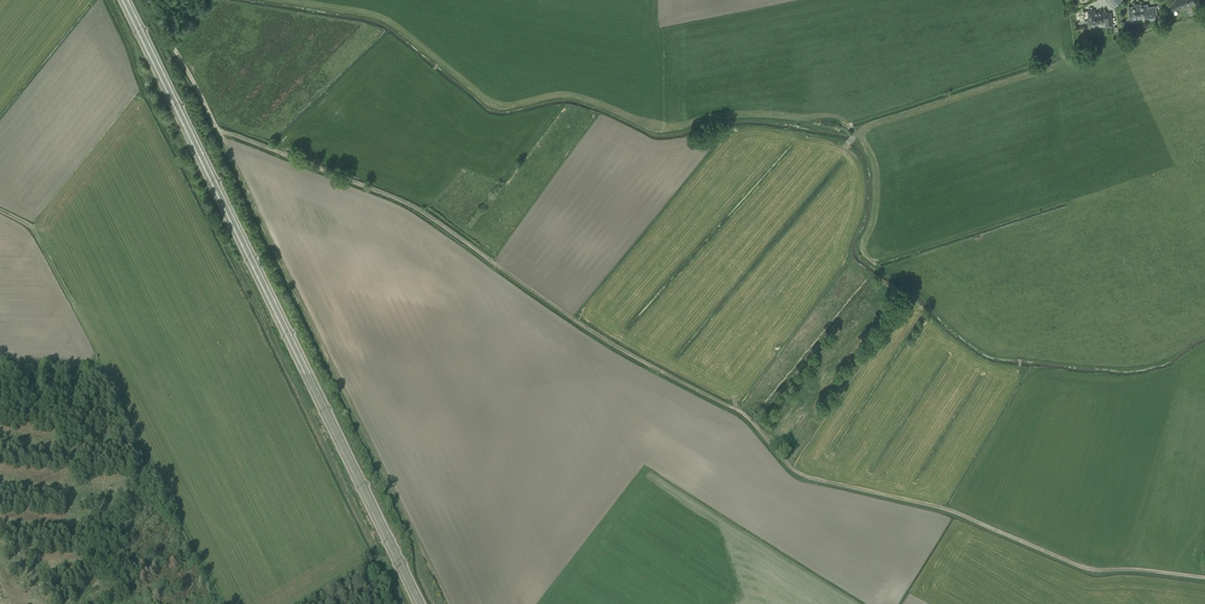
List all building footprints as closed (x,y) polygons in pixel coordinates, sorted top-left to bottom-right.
[(1195,0),(1175,0),(1174,0),(1170,1),(1171,4),(1173,11),(1181,8),(1182,10),(1187,8),(1186,5),(1189,4),(1190,5),(1195,4),(1195,2),(1196,2),(1195,0)] [(1130,19),(1153,16),(1153,18),(1157,17),(1155,6),(1148,8),(1147,5),(1128,7),(1130,19)] [(1112,26),(1111,13),(1106,14),(1106,11),(1095,13),(1094,10),(1088,11),(1090,25),(1105,22),(1106,27),(1112,26)]
